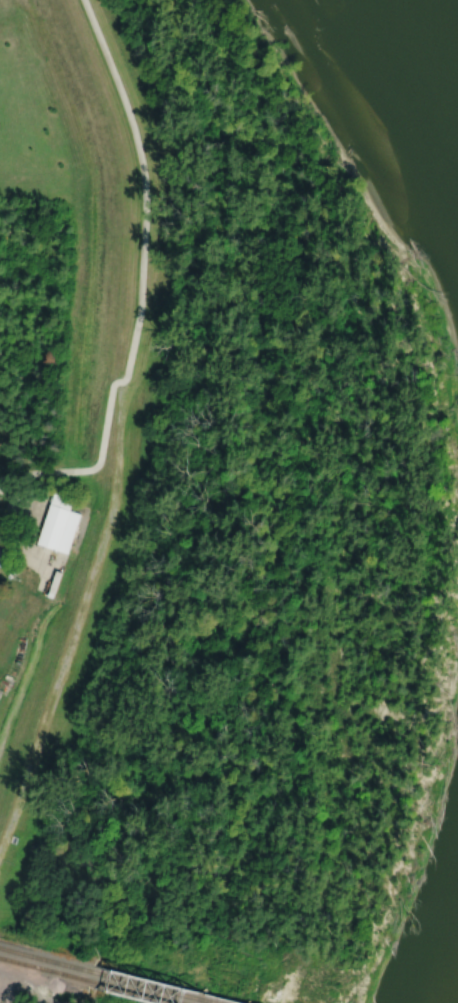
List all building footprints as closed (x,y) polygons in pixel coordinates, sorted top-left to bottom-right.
[(54,492),(38,543),(68,553),(81,513),(71,510),(75,498),(54,492)] [(7,567),(10,550),(0,548),(0,566),(7,567)]
